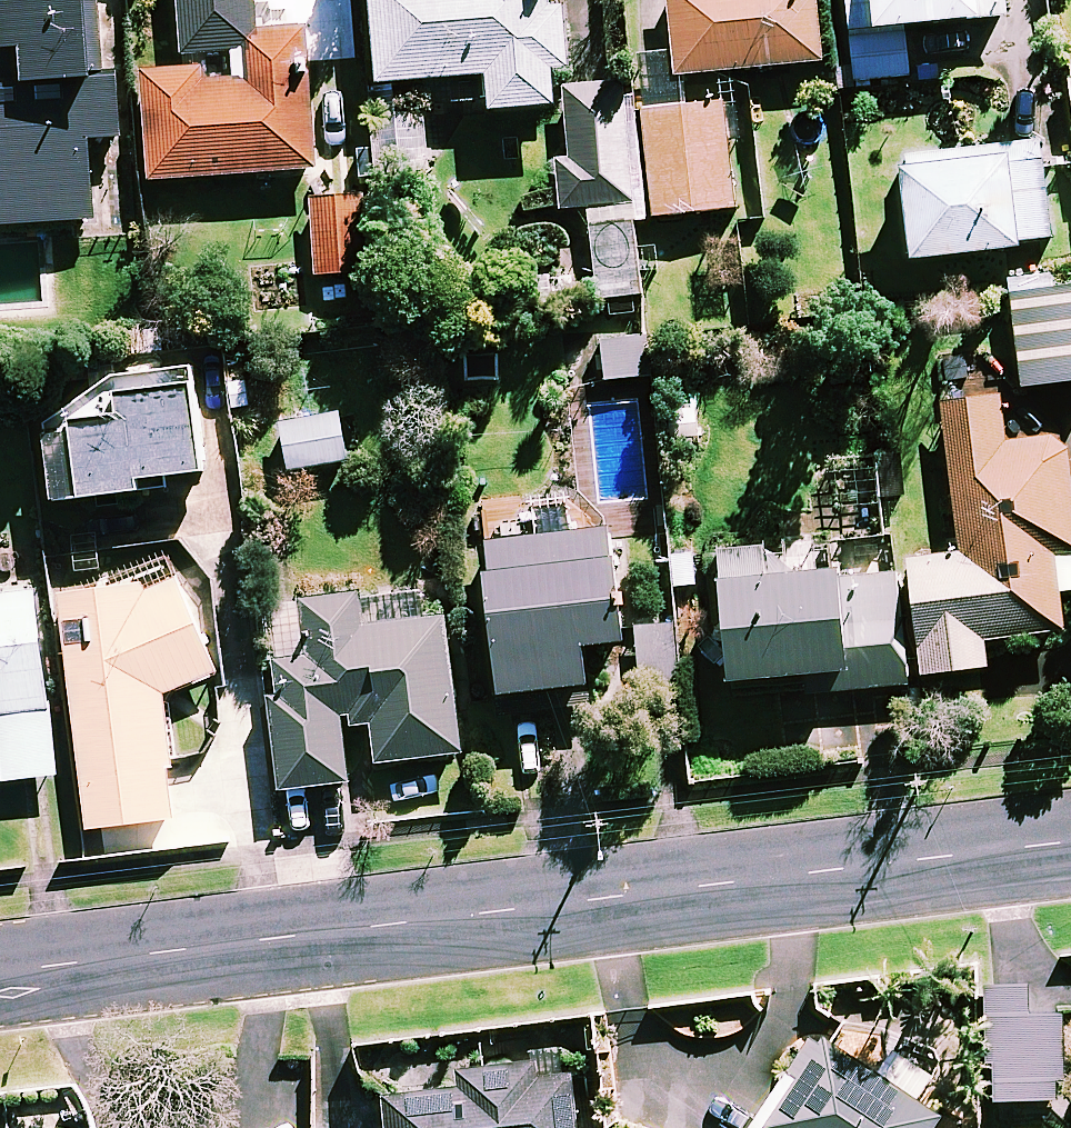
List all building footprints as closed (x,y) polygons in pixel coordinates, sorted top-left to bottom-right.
[(97,0),(3,0),(5,34),(0,34),(0,222),(98,217),(94,135),(126,133),(123,68),(101,69),(97,0)] [(382,78),(490,71),(492,105),(557,101),(554,65),(571,63),(567,3),(552,5),(552,0),(377,0),(382,78)] [(817,0),(672,0),(680,74),(823,59),(817,0)] [(1006,0),(848,0),(853,80),(912,76),(908,19),(1007,12),(1006,0)] [(318,166),(308,25),(242,29),(244,63),(147,70),(154,177),(318,166)] [(633,202),(623,84),(565,88),(570,154),(559,155),(563,207),(633,202)] [(736,207),(728,101),(645,107),(653,213),(736,207)] [(1052,237),(1040,142),(904,158),(915,253),(1052,237)] [(365,270),(360,194),(315,197),(320,273),(365,270)] [(632,205),(590,212),(603,297),(646,291),(632,205)] [(1024,384),(1070,378),(1070,286),(1013,293),(1024,384)] [(648,319),(603,321),(606,377),(651,375),(648,319)] [(206,467),(198,379),(117,386),(120,412),(50,419),(57,495),(143,487),(142,473),(206,467)] [(923,669),(1010,661),(1007,633),(1064,627),(1060,587),(1070,586),(1070,459),(1069,434),(1008,440),(1003,395),(947,401),(962,553),(912,557),(923,669)] [(348,459),(342,413),(283,420),(289,466),(348,459)] [(628,635),(617,523),(488,536),(503,687),(590,679),(587,639),(628,635)] [(908,671),(897,559),(767,572),(764,542),(721,546),(733,675),(855,663),(858,687),(909,682),(908,671)] [(205,678),(195,578),(63,592),(90,856),(180,847),(163,683),(205,678)] [(38,588),(0,592),(0,722),(7,778),(60,772),(38,588)] [(426,615),(424,588),(272,600),(286,784),(351,779),(346,720),(375,718),(378,757),(462,751),(451,613),(426,615)] [(1028,985),(993,983),(985,1094),(1062,1099),(1068,1016),(1026,1013),(1028,985)] [(821,1034),(765,1127),(940,1127),(935,1125),(943,1112),(917,1097),(933,1071),(892,1047),(879,1069),(821,1034)] [(541,1054),(457,1066),(459,1081),(386,1091),(392,1127),(583,1127),(574,1066),(543,1070),(541,1054)] [(69,1081),(5,1103),(13,1127),(84,1127),(69,1081)]
